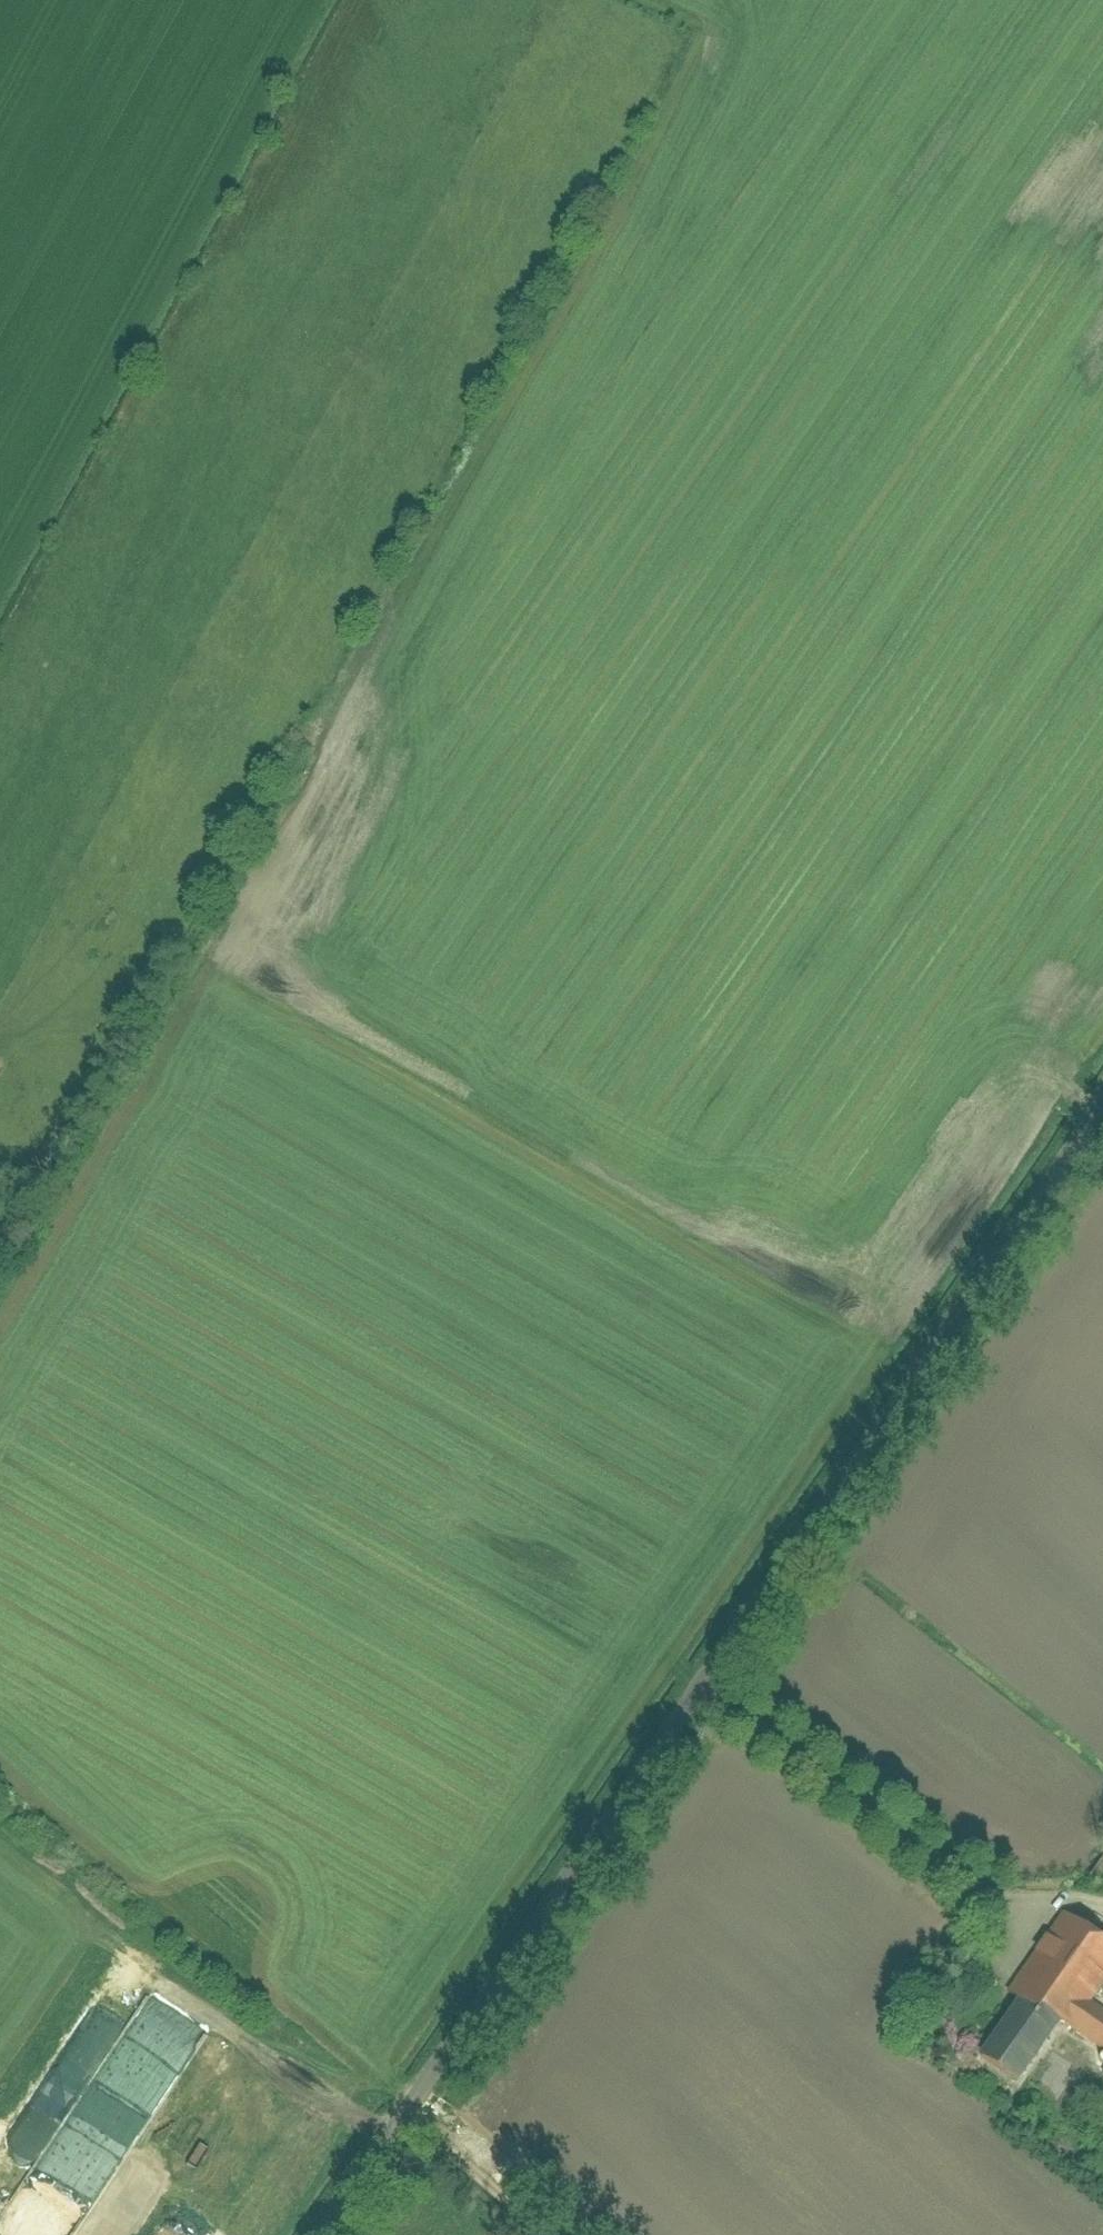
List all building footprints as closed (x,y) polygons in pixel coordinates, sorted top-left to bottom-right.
[(1088,1877),(1102,1888),(1102,1857),(1088,1877)] [(1063,1908),(970,2046),(1028,2085),(1066,2029),(1102,2054),(1102,2014),(1085,2002),(1102,1975),(1102,1935),(1063,1908)]
